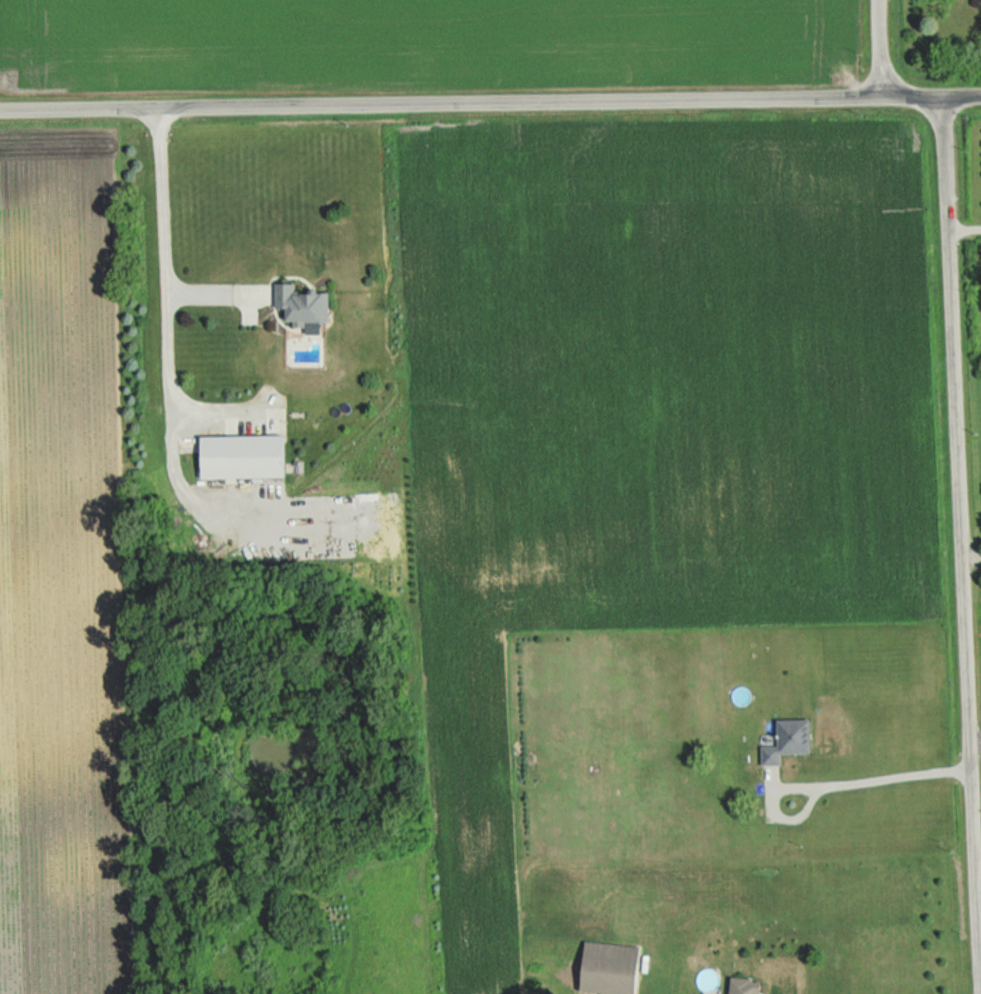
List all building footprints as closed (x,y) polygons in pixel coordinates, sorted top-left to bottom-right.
[(322,292),(288,293),(288,283),(271,284),(272,323),(322,322),(322,292)] [(275,478),(274,435),(190,438),(192,481),(275,478)] [(774,755),(802,754),(802,721),(769,721),(769,741),(755,741),(755,766),(774,766),(774,755)] [(631,947),(577,939),(571,980),(578,982),(577,990),(603,993),(624,993),(631,947)] [(750,979),(721,978),(721,993),(750,993),(750,979)]
